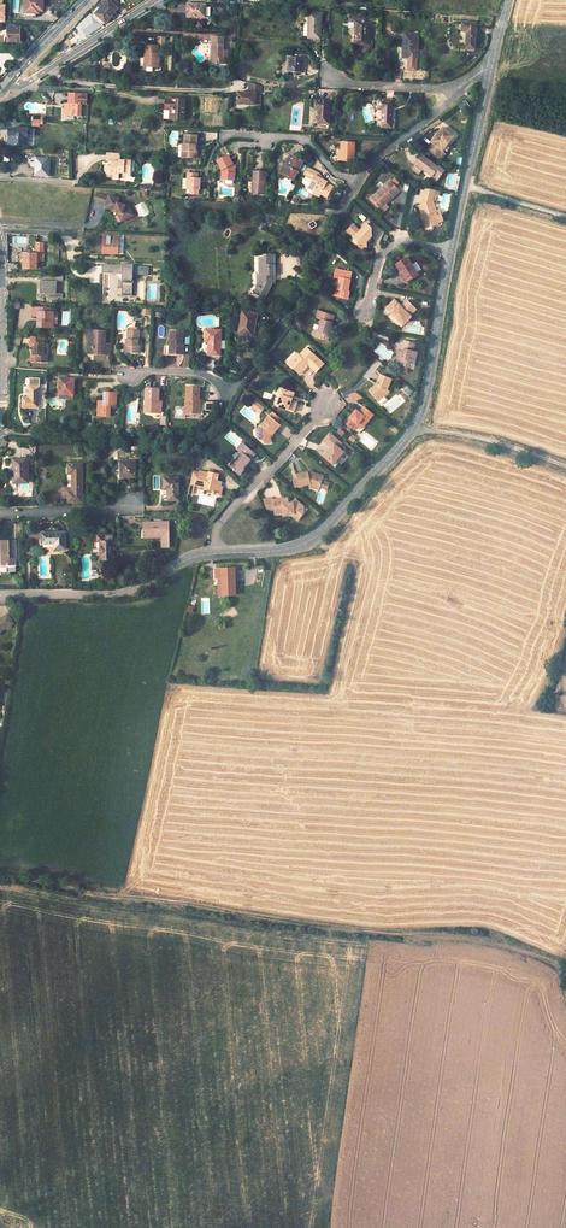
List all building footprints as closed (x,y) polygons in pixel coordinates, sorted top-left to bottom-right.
[(25,6),(25,13),(36,13),(39,13),(39,11),(43,11),(43,0),(25,0),(25,6)] [(91,15),(86,20),(80,25),(86,35),(102,25),(105,24),(118,9),(116,7),(120,4),(117,0),(110,0),(109,1),(108,0),(101,9),(98,7),(91,15)] [(206,4),(190,4),(190,10),(188,10),(188,16),(205,17),(206,4)] [(25,6),(22,5),(21,13),(21,16),(23,17),(25,17),(36,15),(36,13),(25,13),(25,6)] [(322,13),(309,12),(308,38),(321,39),(322,13)] [(365,19),(350,18),(349,28),(356,28),(355,44),(370,44),(371,23),(365,23),(365,19)] [(476,23),(462,22),(462,31),(467,32),(466,49),(475,49),(476,23)] [(80,25),(76,27),(83,38),(86,35),(80,25)] [(21,27),(8,27),(8,42),(20,42),(20,37),(20,32),(21,27)] [(419,34),(404,33),(403,58),(418,58),(419,34)] [(224,37),(212,37),(212,44),(214,43),(214,57),(211,57),(211,63),(224,64),(225,57),(228,57),(228,51),(223,51),(224,37)] [(158,46),(146,46),(145,57),(148,58),(147,67),(159,67),(159,54),(157,52),(158,46)] [(304,59),(290,57),(288,72),(303,73),(304,59)] [(263,87),(250,83),(250,94),(239,93),(238,104),(255,105),(256,104),(256,100),(262,100),(263,87)] [(82,94),(69,93),(69,104),(68,115),(80,116),(82,94)] [(185,100),(166,99),(166,110),(171,110),(170,119),(184,120),(185,100)] [(393,101),(379,100),(379,110),(383,110),(382,127),(391,128),(393,101)] [(330,101),(315,101),(315,110),(319,110),(318,123),(329,124),(330,101)] [(43,120),(40,120),(40,117),(40,116),(34,115),(34,120),(33,120),(33,126),(39,126),(39,124),(43,124),(43,120)] [(440,119),(420,133),(423,135),(441,122),(440,119)] [(28,129),(10,128),(9,135),(7,135),(7,143),(9,143),(9,145),(27,146),(28,129)] [(453,137),(443,129),(432,144),(434,145),(429,152),(436,157),(441,161),(444,158),(439,154),(441,150),(443,152),(453,137)] [(198,136),(185,135),(185,145),(183,145),(182,157),(197,158),(197,152),(195,152),(195,145),(198,145),(198,136)] [(355,143),(342,142),(341,151),(341,161),(354,162),(355,143)] [(120,174),(123,177),(127,178),(127,173),(132,173),(132,172),(138,172),(138,167),(137,167),(137,166),(138,166),(139,160),(132,160),(132,161),(127,160),(128,153),(115,153),(114,162),(120,162),(120,163),(116,166),(113,166),(113,171),(116,174),(120,174)] [(303,162),(291,155),(286,166),(284,165),(280,173),(293,180),(303,162)] [(234,180),(235,168),(232,168),(232,165),(228,156),(217,161),(222,170),(225,169),(225,180),(225,183),(227,185),(232,185),(233,184),(233,180),(234,180)] [(37,158),(28,158),(28,168),(36,168),(37,158)] [(50,159),(37,158),(36,168),(36,175),(49,176),(50,159)] [(437,168),(424,158),(422,161),(420,159),(415,165),(416,166),(413,170),(420,175),(424,170),(433,177),(432,179),(437,182),(445,172),(440,169),(439,170),(437,168)] [(319,174),(311,170),(308,176),(314,179),(309,188),(315,191),(321,194),(327,197),(333,187),(326,183),(327,182),(323,180),(319,178),(321,176),(319,174)] [(266,172),(253,171),(253,182),(255,182),(254,193),(264,194),(265,182),(266,172)] [(197,174),(188,173),(187,189),(190,189),(190,194),(198,195),(198,190),(200,190),(200,179),(197,179),(197,174)] [(457,191),(461,176),(448,173),(444,188),(457,191)] [(390,181),(370,199),(379,208),(384,204),(387,200),(389,202),(399,192),(390,181)] [(439,213),(433,203),(435,202),(436,197),(437,191),(427,189),(425,195),(423,204),(432,219),(431,220),(434,226),(438,224),(442,225),(446,223),(440,212),(439,213)] [(119,199),(109,196),(105,208),(117,212),(119,215),(122,213),(125,219),(133,215),(128,204),(125,206),(118,204),(119,199)] [(422,205),(431,220),(432,219),(423,204),(422,205)] [(353,236),(357,241),(357,245),(361,248),(367,248),(367,243),(367,241),(369,239),(372,236),(372,229),(367,224),(361,231),(359,233),(357,228),(353,224),(347,230),(353,236)] [(119,232),(104,231),(103,254),(118,254),(119,232)] [(43,254),(24,254),(23,268),(37,269),(37,262),(43,262),(43,254)] [(297,265),(306,263),(305,254),(296,256),(297,265)] [(264,258),(259,258),(259,275),(257,275),(257,284),(256,287),(257,287),(262,290),(259,295),(266,298),(274,281),(272,280),(272,275),(275,275),(278,275),(278,266),(275,266),(275,255),(264,255),(264,258)] [(396,266),(403,276),(404,275),(410,284),(421,276),(408,258),(396,266)] [(133,281),(133,275),(141,275),(142,267),(134,266),(134,264),(123,264),(123,266),(103,265),(102,273),(122,274),(121,296),(132,296),(133,284),(134,281),(133,281)] [(349,291),(352,273),(341,271),(339,278),(341,279),(339,290),(337,289),(336,296),(349,298),(350,292),(349,291)] [(54,304),(55,298),(63,299),(63,293),(57,293),(57,282),(64,282),(64,276),(43,275),(42,281),(40,281),(40,304),(54,304)] [(410,284),(404,275),(403,276),(402,277),(408,285),(410,284)] [(401,307),(395,301),(388,308),(393,313),(392,314),(389,318),(389,320),(399,329),(401,329),(404,326),(412,318),(410,317),(417,310),(408,301),(401,307)] [(47,308),(33,307),(32,316),(38,317),(38,327),(48,328),(49,324),(53,324),(54,312),(53,312),(53,308),(47,308)] [(257,314),(243,312),(239,333),(251,335),(252,329),(254,330),(257,314)] [(328,335),(334,318),(323,314),(321,321),(322,322),(319,332),(317,331),(315,338),(327,342),(330,336),(328,335)] [(130,330),(128,330),(128,340),(126,340),(126,352),(140,352),(140,345),(138,345),(138,341),(139,340),(139,331),(137,331),(130,330)] [(220,342),(221,330),(205,330),(205,341),(209,341),(208,355),(220,355),(220,350),(226,350),(226,342),(220,342)] [(106,331),(92,331),(91,347),(94,347),(94,354),(111,355),(111,345),(105,344),(106,331)] [(182,343),(182,332),(170,332),(169,344),(167,344),(166,354),(183,355),(183,346),(181,346),(182,343)] [(42,337),(31,336),(31,347),(33,347),(33,351),(35,351),(35,361),(46,362),(47,356),(43,356),(44,344),(42,344),(42,337)] [(415,344),(403,342),(401,350),(403,350),(403,352),(401,352),(399,352),(398,358),(400,358),(398,365),(401,366),(400,370),(401,372),(407,373),(408,367),(409,367),(410,361),(415,362),(417,353),(414,352),(415,344)] [(306,367),(308,365),(309,367),(317,373),(324,364),(307,349),(300,357),(298,355),(294,360),(295,364),(292,366),(301,375),(308,368),(306,367)] [(250,362),(256,354),(251,351),(246,359),(250,362)] [(22,369),(23,361),(14,360),(14,369),(22,369)] [(379,374),(376,385),(377,385),(375,387),(374,386),(369,390),(378,399),(383,394),(385,395),(390,390),(387,388),(390,378),(379,374)] [(74,379),(60,378),(59,395),(73,395),(74,379)] [(38,408),(39,386),(29,386),(28,397),(22,397),(22,407),(38,408)] [(200,388),(187,387),(186,400),(189,400),(189,410),(200,410),(200,401),(203,401),(204,391),(200,391),(200,388)] [(404,392),(409,396),(413,391),(409,387),(404,392)] [(159,389),(147,389),(146,406),(149,407),(149,412),(161,413),(161,401),(158,401),(159,389)] [(282,399),(281,402),(278,401),(275,407),(294,413),(297,404),(291,402),(289,401),(292,393),(284,391),(281,396),(281,398),(282,399)] [(363,398),(356,392),(350,395),(356,401),(363,398)] [(116,393),(104,393),(104,402),(104,405),(98,405),(98,409),(101,409),(101,416),(110,416),(110,405),(116,406),(116,393)] [(189,400),(186,400),(186,413),(200,413),(200,410),(189,410),(189,400)] [(260,406),(255,401),(251,406),(256,411),(260,406)] [(358,411),(355,416),(353,415),(345,424),(351,429),(356,424),(361,423),(364,426),(374,415),(365,408),(361,413),(358,411)] [(269,415),(262,425),(261,425),(257,429),(260,430),(261,438),(264,441),(270,440),(269,437),(269,434),(271,432),(273,433),(280,425),(269,415)] [(330,448),(323,456),(333,464),(343,451),(338,447),(341,444),(330,434),(323,441),(330,448)] [(244,467),(255,455),(242,444),(238,450),(243,454),(236,462),(235,462),(231,467),(240,475),(244,471),(242,470),(244,467)] [(339,462),(342,464),(348,456),(345,454),(339,462)] [(27,459),(13,459),(14,483),(28,483),(27,459)] [(135,462),(121,462),(121,477),(135,477),(135,462)] [(82,501),(82,495),(81,464),(68,464),(68,474),(72,474),(72,492),(68,492),(68,502),(79,501),(82,501)] [(217,488),(218,484),(216,484),(218,476),(208,474),(208,476),(199,474),(199,475),(192,474),(190,486),(195,487),(207,490),(206,494),(219,497),(221,489),(221,488),(220,488),(217,488)] [(307,474),(297,475),(298,480),(299,487),(309,485),(319,488),(325,489),(327,483),(321,481),(322,477),(311,474),(311,475),(307,474)] [(179,479),(164,478),(164,490),(168,490),(168,500),(179,500),(179,479)] [(275,514),(283,513),(284,515),(290,515),(294,515),(299,519),(303,513),(300,511),(303,507),(295,500),(293,503),(289,504),(289,500),(287,499),(273,500),(273,509),(275,509),(275,514)] [(169,523),(144,524),(145,536),(161,536),(162,548),(170,548),(169,523)] [(65,533),(42,534),(42,544),(54,544),(55,550),(65,549),(65,533)] [(113,535),(97,535),(97,542),(101,542),(101,560),(114,560),(113,535)] [(16,541),(0,541),(1,566),(16,565),(16,541)] [(234,568),(221,568),(222,578),(222,595),(235,594),(234,587),(234,570),(234,568)] [(202,598),(203,613),(210,613),(209,597),(202,598)] [(10,624),(7,618),(9,617),(8,614),(0,619),(0,630),(10,624)]
